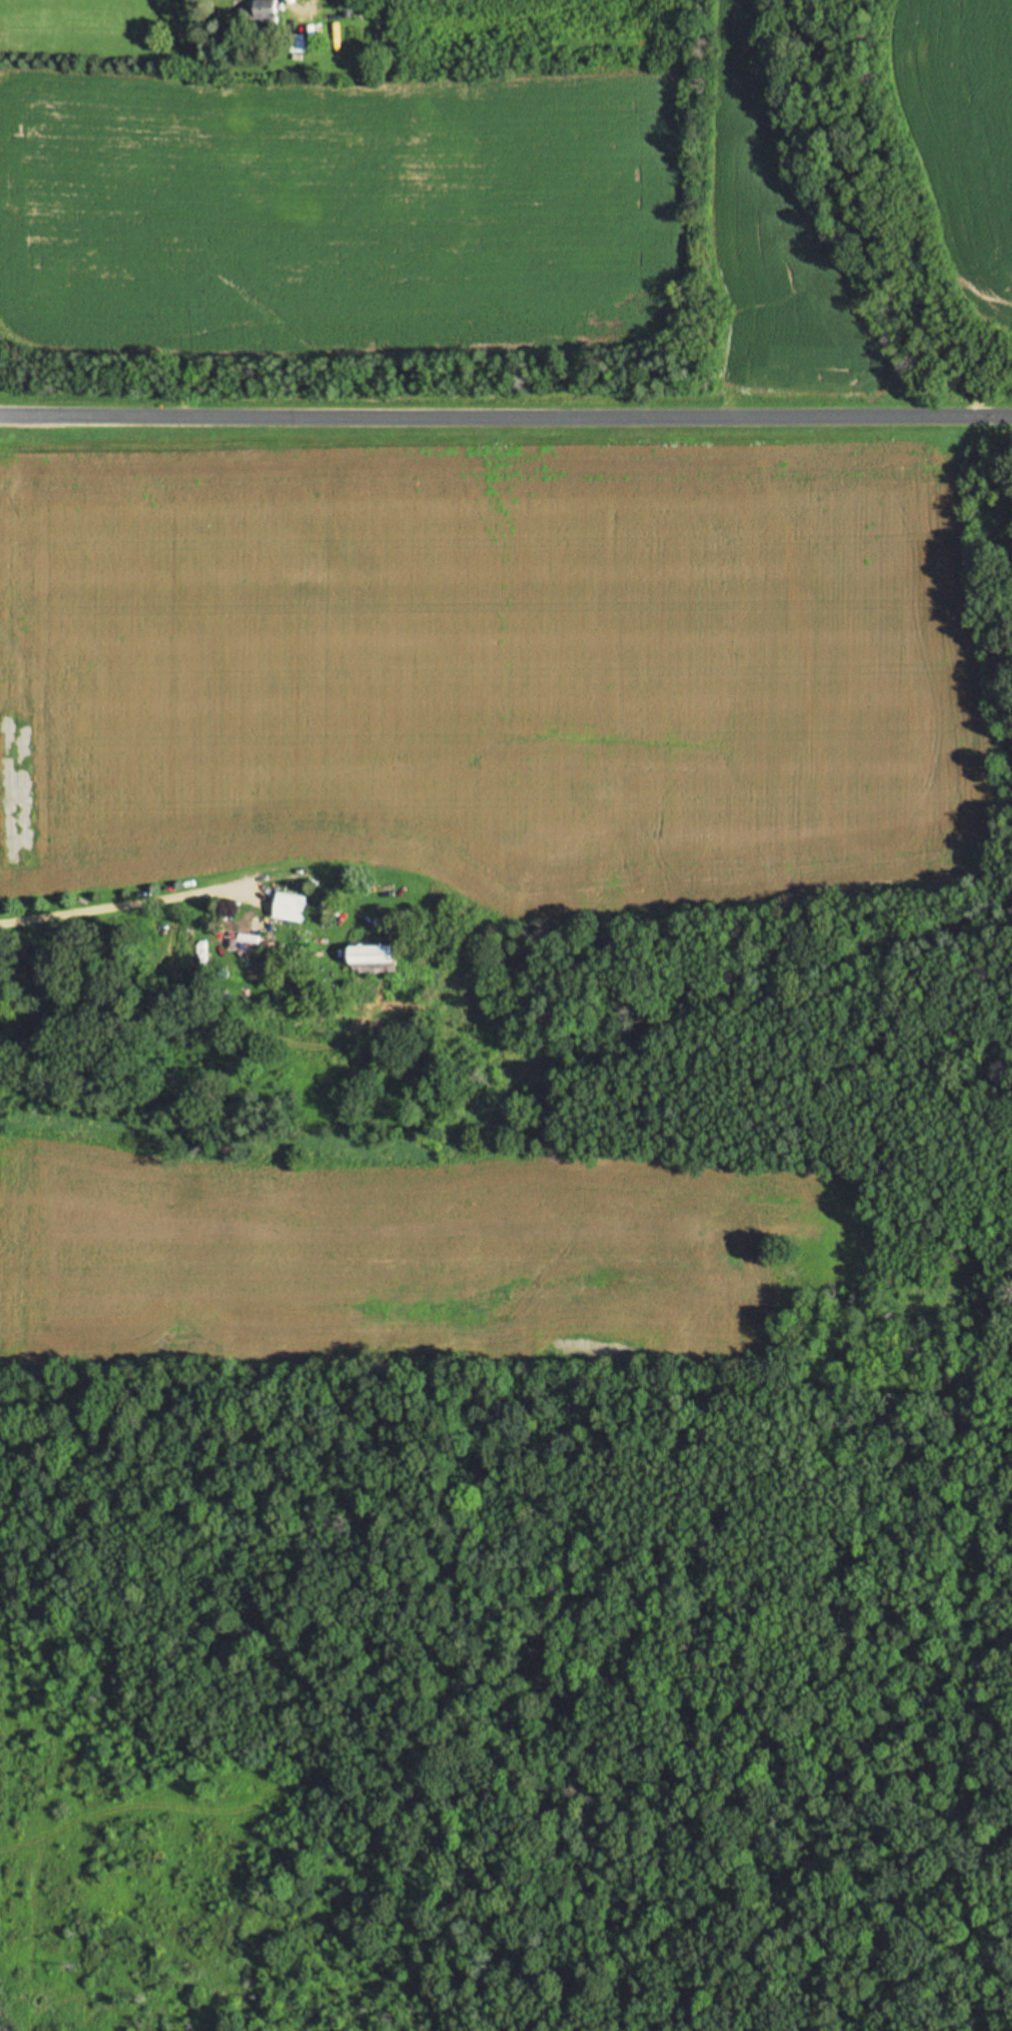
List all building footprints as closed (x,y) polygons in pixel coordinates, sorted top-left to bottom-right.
[(279,1),(254,1),(254,10),(241,10),(241,29),(279,29),(279,1)] [(305,35),(291,35),(291,53),(305,53),(305,35)] [(307,898),(277,894),(274,920),(304,924),(307,898)] [(263,953),(263,921),(251,921),(251,953),(263,953)] [(264,959),(276,959),(276,945),(264,945),(264,959)] [(350,974),(396,973),(395,947),(350,947),(350,974)]
